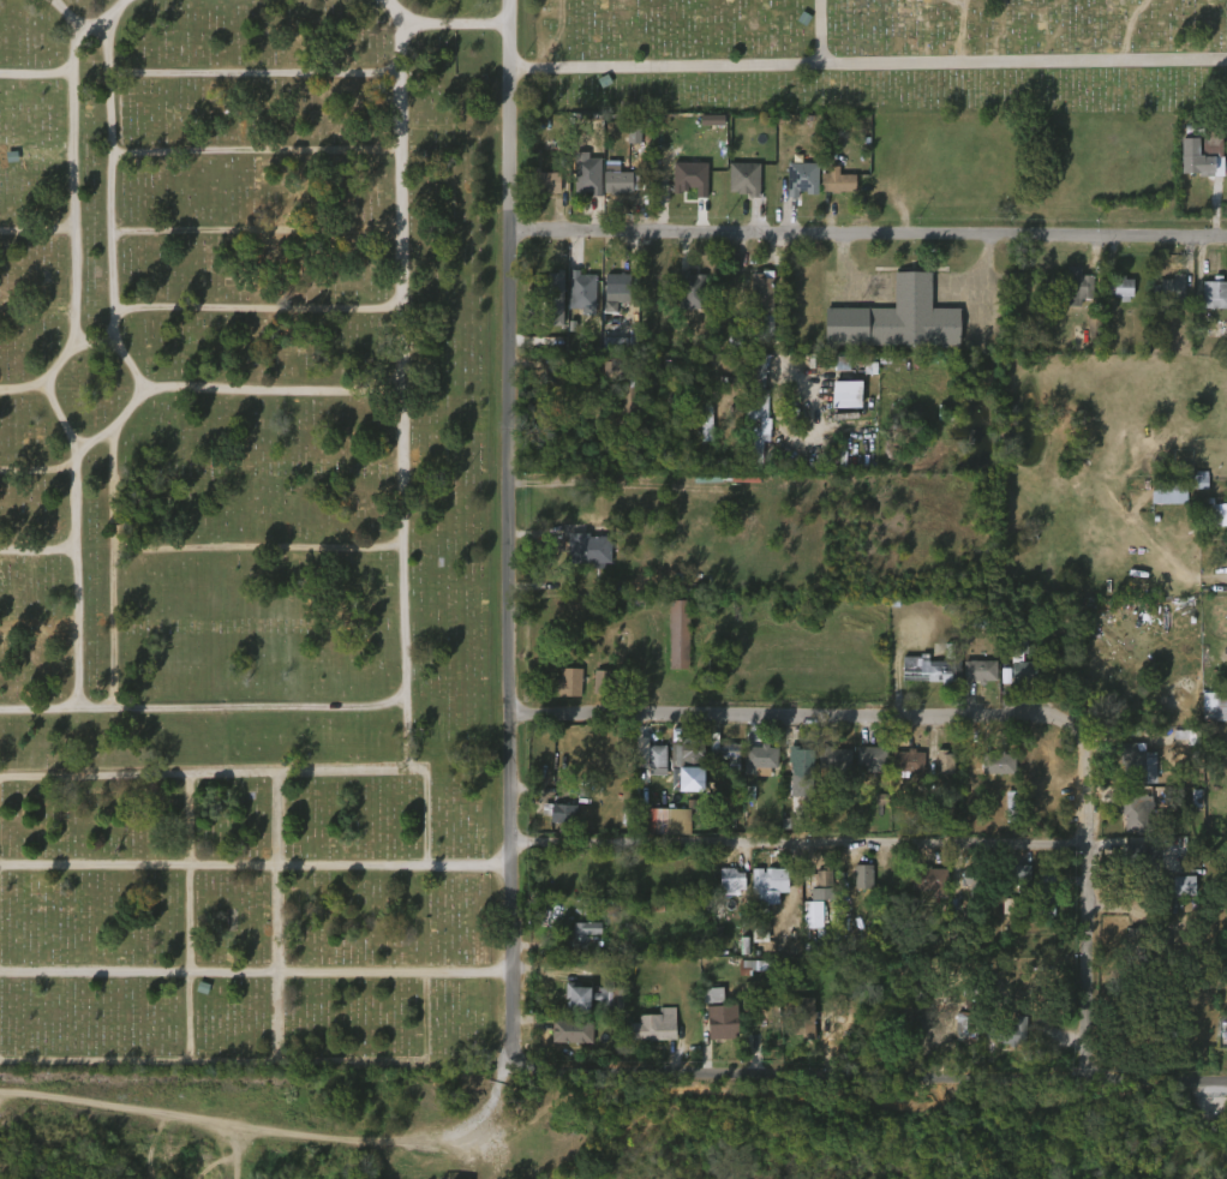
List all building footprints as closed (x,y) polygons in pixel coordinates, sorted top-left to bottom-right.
[(1222,120),(1222,164),(1225,164),(1225,176),(1184,175),(1184,139),(1201,139),(1201,155),(1205,155),(1205,120),(1222,120)] [(646,122),(645,130),(641,130),(641,143),(618,143),(618,122),(646,122)] [(633,154),(633,138),(620,138),(620,154),(633,154)] [(601,157),(601,197),(592,197),(592,192),(575,192),(576,157),(601,157)] [(816,163),(816,194),(804,194),(804,191),(797,191),(797,197),(786,197),(786,162),(816,163)] [(761,163),(760,198),(749,198),(749,194),(730,194),(730,163),(761,163)] [(837,166),(837,174),(854,174),(854,191),(845,191),(845,193),(819,191),(819,173),(826,173),(826,166),(837,166)] [(559,190),(559,193),(546,193),(546,197),(532,193),(532,168),(540,168),(540,172),(561,173),(559,190)] [(567,205),(594,204),(593,168),(567,169),(567,205)] [(633,173),(633,175),(640,175),(640,190),(634,190),(633,192),(620,192),(620,196),(605,193),(605,172),(633,173)] [(721,204),(751,205),(752,173),(721,173),(721,204)] [(629,204),(630,182),(596,182),(596,204),(629,204)] [(848,184),(818,184),(817,202),(848,202),(848,184)] [(1081,267),(1079,275),(1093,275),(1093,299),(1079,298),(1079,306),(1057,305),(1058,274),(1066,275),(1066,267),(1081,267)] [(689,269),(689,274),(706,274),(706,307),(678,307),(680,269),(689,269)] [(579,270),(579,274),(595,275),(595,313),(582,313),(582,309),(568,309),(569,270),(579,270)] [(761,339),(749,339),(749,274),(760,274),(760,270),(772,270),(772,331),(761,339)] [(622,273),(622,274),(628,275),(628,295),(620,295),(620,293),(603,293),(603,274),(618,274),(618,273),(622,273)] [(933,274),(933,307),(962,307),(962,343),(827,343),(827,306),(897,306),(896,273),(933,274)] [(1221,282),(1226,282),(1226,308),(1202,307),(1202,281),(1213,282),(1213,275),(1221,275),(1221,282)] [(1135,295),(1105,295),(1106,277),(1135,279),(1135,295)] [(1184,301),(1160,301),(1160,280),(1184,277),(1184,301)] [(695,289),(683,290),(683,280),(670,280),(671,320),(696,319),(695,289)] [(555,335),(556,282),(539,281),(538,335),(555,335)] [(597,323),(609,323),(609,314),(623,314),(623,284),(597,284),(597,323)] [(1124,288),(1105,289),(1106,310),(1125,309),(1124,288)] [(768,419),(767,435),(744,432),(744,429),(743,429),(748,353),(764,355),(761,391),(767,391),(766,419),(768,419)] [(671,358),(670,370),(660,369),(660,375),(650,373),(650,379),(645,379),(646,394),(638,394),(638,412),(617,412),(617,378),(594,378),(595,357),(671,358)] [(854,391),(825,391),(824,417),(854,418),(854,391)] [(705,417),(693,417),(693,450),(704,450),(705,417)] [(1187,503),(1155,503),(1155,477),(1187,477),(1187,503)] [(1199,498),(1200,481),(1185,481),(1185,498),(1199,498)] [(1144,514),(1178,513),(1178,496),(1143,497),(1144,514)] [(1210,504),(1226,504),(1226,526),(1210,527),(1210,504)] [(587,525),(587,533),(589,533),(589,535),(611,535),(612,562),(569,563),(569,553),(568,553),(567,533),(571,533),(571,525),(587,525)] [(561,575),(603,576),(603,546),(561,545),(561,575)] [(688,669),(669,669),(670,599),(689,600),(688,669)] [(1022,654),(1022,663),(1036,663),(1036,682),(1010,681),(1010,638),(1027,638),(1025,654),(1022,654)] [(927,653),(927,662),(959,662),(959,682),(947,682),(947,686),(941,686),(941,682),(900,682),(900,657),(918,657),(918,653),(927,653)] [(1004,693),(1028,693),(1029,672),(1016,672),(1016,658),(1004,658),(1004,693)] [(975,681),(964,681),(965,660),(999,660),(998,681),(975,681)] [(581,666),(581,696),(555,695),(555,677),(561,677),(561,666),(581,666)] [(956,671),(956,691),(989,690),(989,670),(956,671)] [(574,706),(574,678),(553,678),(553,688),(548,688),(547,706),(574,706)] [(1203,693),(1226,693),(1226,721),(1204,722),(1203,693)] [(1194,730),(1223,731),(1223,706),(1210,706),(1210,701),(1195,700),(1194,730)] [(719,741),(719,743),(740,743),(740,774),(729,774),(729,767),(722,767),(722,761),(729,761),(729,758),(712,758),(711,731),(719,731),(719,741)] [(675,767),(672,767),(672,744),(683,744),(683,737),(706,737),(705,767),(675,767)] [(767,746),(776,747),(776,766),(762,766),(762,772),(743,771),(744,746),(760,746),(760,743),(767,743),(767,746)] [(1139,782),(1119,780),(1120,743),(1141,743),(1139,782)] [(812,748),(810,776),(788,774),(788,744),(796,744),(796,748),(812,748)] [(850,749),(849,777),(820,776),(821,744),(832,744),(832,748),(850,749)] [(668,773),(650,774),(650,746),(666,746),(668,773)] [(886,747),(886,771),(872,771),(872,773),(864,772),(864,767),(856,767),(856,746),(886,747)] [(658,785),(659,755),(640,755),(640,747),(629,747),(628,777),(641,777),(641,784),(658,785)] [(914,747),(914,750),(922,750),(922,772),(890,772),(890,750),(906,750),(906,747),(914,747)] [(1002,750),(1002,755),(1013,755),(1013,774),(981,774),(981,755),(995,755),(995,750),(1002,750)] [(732,775),(732,753),(711,754),(711,768),(721,767),(721,775),(732,775)] [(769,756),(737,755),(737,779),(769,780),(769,756)] [(929,759),(928,784),(946,784),(946,760),(929,759)] [(916,761),(884,760),(883,780),(915,781),(916,761)] [(1145,796),(1145,833),(1135,833),(1135,830),(1124,830),(1124,814),(1120,814),(1120,796),(1145,796)] [(692,832),(674,832),(674,809),(688,809),(688,800),(699,800),(699,810),(692,810),(692,832)] [(1136,843),(1137,807),(1116,806),(1115,842),(1136,843)] [(543,841),(567,842),(568,814),(544,813),(543,841)] [(1149,844),(1148,867),(1145,867),(1144,874),(1150,874),(1149,893),(1129,892),(1129,872),(1133,872),(1133,866),(1127,866),(1129,843),(1149,844)] [(928,866),(928,868),(946,868),(945,896),(933,896),(933,888),(926,887),(926,891),(918,891),(918,888),(911,888),(912,868),(921,868),(921,866),(928,866)] [(735,867),(736,872),(743,870),(743,884),(737,884),(737,894),(719,894),(718,867),(735,867)] [(786,867),(786,891),(760,892),(760,885),(752,885),(750,868),(786,867)] [(1047,890),(1047,894),(1052,894),(1052,902),(1054,902),(1053,915),(1030,914),(1030,900),(1035,900),(1036,873),(1054,873),(1053,884),(1047,884),(1047,890)] [(865,898),(864,874),(846,875),(847,898),(865,898)] [(904,900),(926,901),(926,907),(938,907),(939,877),(904,876),(904,900)] [(736,878),(712,879),(713,902),(737,901),(736,878)] [(745,878),(744,913),(771,913),(771,902),(780,902),(781,879),(745,878)] [(796,911),(796,938),(815,938),(815,910),(825,910),(825,881),(805,881),(805,911),(796,911)] [(1187,904),(1187,886),(1164,887),(1165,905),(1187,904)] [(585,934),(585,938),(599,936),(600,944),(586,945),(586,950),(564,950),(564,936),(571,936),(571,922),(599,922),(599,934),(585,934)] [(592,993),(600,993),(600,987),(624,987),(624,1015),(599,1015),(599,1000),(591,1000),(591,1011),(570,1011),(568,1009),(568,1003),(570,999),(565,999),(565,982),(582,982),(582,987),(592,987),(592,993)] [(602,999),(583,998),(583,994),(558,993),(558,1019),(582,1020),(582,1010),(591,1010),(591,1017),(602,1018),(602,999)] [(815,1000),(815,1040),(803,1040),(803,1035),(794,1035),(794,1009),(789,1009),(789,998),(815,998),(815,1000)] [(728,1005),(728,1015),(738,1015),(738,1037),(708,1039),(708,1016),(711,1016),(711,1005),(728,1005)] [(669,1039),(669,1041),(627,1039),(627,1022),(638,1022),(638,1015),(660,1013),(660,1007),(676,1007),(675,1039),(669,1039)] [(978,1025),(978,1042),(969,1042),(969,1036),(958,1036),(957,1011),(975,1011),(975,1025),(978,1025)] [(702,1049),(728,1047),(727,1016),(700,1018),(702,1049)] [(1028,1016),(1028,1043),(1001,1043),(1001,1039),(987,1039),(987,1022),(998,1023),(996,1025),(1016,1025),(1016,1016),(1028,1016)] [(591,1021),(591,1042),(550,1041),(551,1019),(591,1021)] [(584,1053),(585,1032),(545,1030),(544,1051),(584,1053)]
